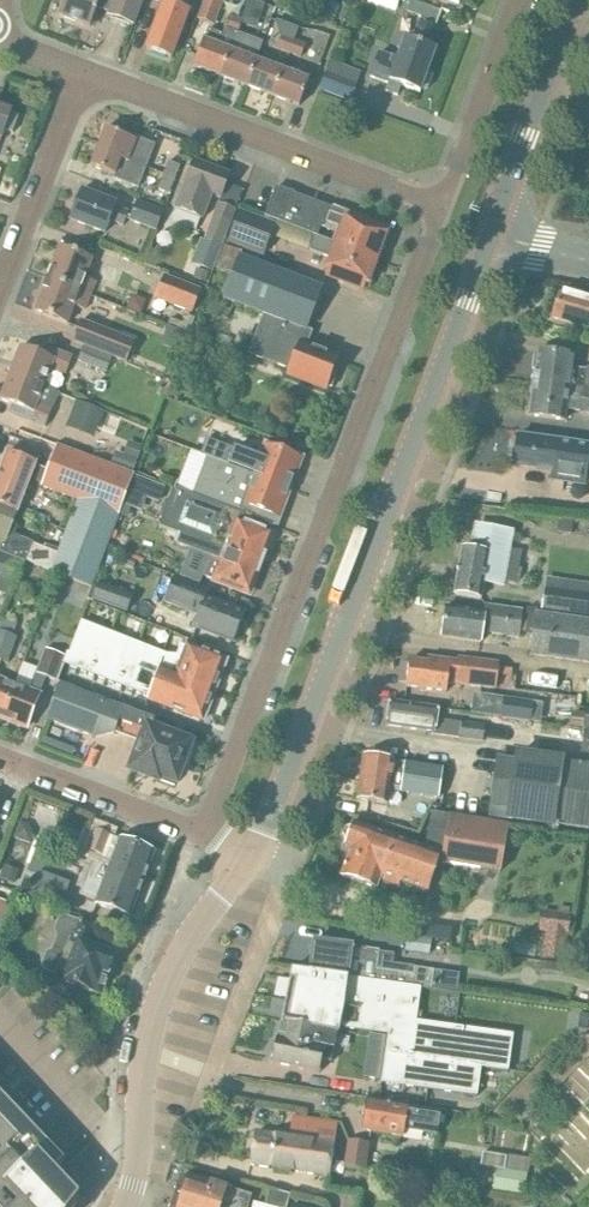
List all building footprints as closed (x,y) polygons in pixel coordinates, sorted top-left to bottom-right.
[(59,15),(90,27),(97,7),(109,12),(107,16),(133,26),(143,0),(65,0),(59,15)] [(155,26),(147,48),(171,57),(185,21),(183,20),(190,0),(180,0),(177,6),(167,2),(163,13),(160,12),(155,26)] [(199,18),(214,24),(223,0),(205,0),(199,18)] [(241,23),(255,29),(264,4),(254,0),(249,0),(242,20),(241,23)] [(420,23),(413,41),(406,38),(398,60),(379,53),(370,76),(400,87),(401,85),(420,92),(436,49),(428,46),(441,11),(412,0),(411,0),(407,12),(422,18),(420,23)] [(328,1),(322,17),(334,21),(340,5),(328,1)] [(194,66),(220,75),(229,50),(232,51),(238,35),(239,32),(241,23),(242,20),(230,15),(222,34),(209,29),(205,40),(203,40),(194,66)] [(285,25),(276,49),(290,54),(295,40),(299,30),(285,25)] [(229,50),(220,75),(245,85),(255,59),(257,60),(264,41),(249,36),(248,39),(238,35),(232,51),(229,50)] [(307,44),(295,40),(290,54),(301,58),(307,44)] [(255,59),(245,85),(273,95),(283,70),(255,59)] [(326,69),(319,90),(350,100),(357,80),(326,69)] [(283,70),(273,95),(299,105),(309,80),(283,70)] [(0,106),(0,141),(1,141),(5,130),(13,133),(19,116),(11,114),(12,111),(0,106)] [(147,166),(155,144),(136,137),(135,139),(106,128),(98,147),(147,166)] [(147,166),(98,147),(91,166),(113,175),(112,178),(139,188),(147,166)] [(169,161),(165,173),(175,177),(179,165),(169,161)] [(211,193),(221,197),(230,175),(194,161),(175,209),(201,219),(211,193)] [(169,193),(175,177),(165,173),(158,190),(169,193)] [(0,183),(0,197),(9,200),(14,187),(0,182),(0,183)] [(276,188),(267,210),(265,216),(303,231),(314,235),(317,236),(321,227),(336,233),(333,243),(375,259),(387,229),(349,214),(348,215),(344,214),(344,212),(330,207),(330,208),(293,194),(276,188)] [(115,203),(104,199),(82,190),(71,219),(103,232),(108,218),(122,224),(127,210),(114,205),(115,203)] [(128,218),(156,228),(163,210),(135,200),(128,218)] [(219,203),(204,240),(220,247),(235,209),(219,203)] [(227,243),(264,257),(276,224),(240,210),(227,243)] [(333,243),(317,237),(317,236),(314,235),(309,250),(331,258),(325,273),(364,288),(375,259),(333,243)] [(90,257),(83,255),(60,246),(48,279),(89,295),(95,281),(83,276),(90,257)] [(322,287),(222,249),(215,268),(232,274),(222,299),(263,315),(249,353),(289,369),(288,372),(327,387),(338,358),(307,346),(312,331),(306,329),(322,287)] [(196,268),(193,279),(206,282),(209,271),(196,268)] [(164,274),(155,297),(196,314),(205,290),(164,274)] [(35,311),(57,320),(65,323),(72,304),(84,308),(89,295),(48,279),(35,311)] [(560,291),(553,318),(588,328),(588,324),(588,299),(560,291)] [(132,294),(126,308),(141,314),(146,300),(132,294)] [(215,319),(208,338),(235,349),(242,330),(215,319)] [(72,340),(111,355),(127,362),(134,343),(79,321),(72,340)] [(21,346),(10,374),(43,386),(50,368),(65,374),(72,357),(36,343),(34,351),(21,346)] [(82,347),(77,360),(105,371),(110,358),(82,347)] [(534,383),(588,391),(588,370),(572,368),(574,355),(562,354),(538,351),(534,383)] [(43,386),(10,374),(0,400),(13,404),(10,412),(44,426),(51,410),(36,404),(43,386)] [(534,383),(530,415),(563,420),(565,410),(580,413),(580,414),(588,415),(588,391),(534,383)] [(76,399),(65,426),(95,437),(98,428),(115,435),(122,418),(76,399)] [(57,425),(50,441),(67,448),(74,432),(57,425)] [(513,466),(537,470),(551,472),(550,482),(567,485),(585,487),(588,463),(588,446),(559,441),(542,439),(518,435),(513,466)] [(207,439),(201,455),(207,458),(288,488),(300,458),(277,450),(266,445),(261,459),(207,439)] [(116,451),(111,464),(132,472),(142,446),(129,440),(123,454),(116,451)] [(24,561),(31,543),(13,536),(16,527),(11,525),(29,478),(42,483),(41,486),(79,500),(52,570),(89,584),(132,474),(57,445),(48,470),(35,465),(35,464),(7,453),(0,471),(0,550),(1,551),(1,553),(24,561)] [(144,450),(137,468),(143,471),(145,465),(149,467),(154,454),(144,450)] [(274,526),(288,488),(207,458),(195,487),(180,482),(177,489),(264,522),(274,526)] [(264,522),(177,489),(172,487),(158,526),(180,535),(180,533),(260,564),(260,563),(264,562),(266,556),(264,554),(267,546),(270,545),(272,539),(270,537),(271,535),(261,531),(264,522)] [(560,519),(558,531),(571,534),(573,521),(560,519)] [(515,532),(496,529),(477,526),(473,550),(463,548),(455,594),(480,598),(483,583),(503,587),(503,583),(520,585),(522,569),(520,569),(523,551),(512,549),(515,532)] [(204,576),(226,585),(249,593),(260,564),(180,533),(180,535),(176,544),(211,558),(204,576)] [(12,595),(24,561),(1,553),(0,552),(0,590),(12,595)] [(194,626),(211,633),(234,641),(245,612),(208,598),(211,590),(172,577),(163,603),(197,615),(194,626)] [(541,610),(588,617),(588,584),(546,577),(544,589),(541,610)] [(97,582),(91,599),(126,612),(132,594),(97,582)] [(445,607),(441,636),(481,642),(482,632),(519,637),(523,611),(484,606),(484,612),(445,607)] [(152,608),(147,621),(180,634),(185,621),(152,608)] [(587,618),(541,613),(535,612),(529,654),(588,663),(588,618),(587,618)] [(9,660),(18,637),(14,636),(19,624),(2,618),(0,624),(0,657),(9,660)] [(65,660),(63,664),(114,683),(131,689),(205,718),(222,672),(226,662),(222,661),(200,652),(181,645),(177,655),(176,656),(167,655),(95,627),(93,626),(91,625),(89,624),(88,624),(87,623),(86,623),(84,622),(82,621),(81,624),(73,644),(71,643),(65,660)] [(37,673),(56,681),(65,656),(46,649),(37,673)] [(406,684),(406,687),(447,692),(447,684),(497,690),(498,684),(499,676),(511,678),(513,670),(500,668),(500,664),(445,657),(444,660),(428,658),(428,663),(409,660),(409,664),(406,684)] [(2,718),(14,685),(0,679),(0,717),(2,718)] [(123,705),(56,681),(56,682),(60,684),(47,719),(93,737),(114,732),(115,730),(142,741),(131,769),(174,786),(183,761),(188,763),(195,745),(151,728),(154,720),(122,708),(123,705)] [(28,690),(14,685),(2,718),(27,727),(41,690),(29,686),(28,690)] [(588,705),(588,690),(581,689),(579,703),(588,705)] [(554,720),(570,723),(573,696),(548,693),(556,708),(554,720)] [(504,697),(501,718),(531,722),(533,702),(504,697)] [(485,725),(438,719),(439,708),(389,701),(386,725),(435,732),(434,734),(496,743),(499,718),(486,717),(485,725)] [(584,730),(581,753),(588,754),(588,730),(584,730)] [(523,756),(499,753),(490,816),(588,830),(588,766),(523,756)] [(357,799),(386,804),(389,786),(402,788),(401,792),(437,797),(442,769),(364,757),(357,799)] [(509,826),(455,816),(431,812),(425,848),(353,823),(346,845),(352,848),(342,876),(378,889),(381,881),(399,888),(401,883),(427,892),(438,861),(501,873),(509,826)] [(19,821),(13,838),(30,844),(34,834),(29,825),(19,821)] [(129,916),(137,896),(154,852),(95,830),(87,850),(97,854),(82,895),(96,900),(95,903),(129,916)] [(0,877),(0,879),(14,884),(19,871),(4,865),(0,877)] [(37,870),(30,891),(63,903),(71,883),(37,870)] [(9,903),(0,899),(0,927),(9,903)] [(540,910),(538,932),(545,933),(542,960),(565,963),(568,936),(569,936),(572,914),(569,914),(558,912),(540,910)] [(46,971),(59,976),(66,979),(65,981),(92,991),(93,989),(100,992),(106,974),(108,974),(115,956),(88,945),(95,927),(66,916),(59,919),(54,930),(57,936),(52,949),(46,952),(42,963),(46,971)] [(584,937),(580,967),(588,968),(588,937),(584,937)] [(406,940),(405,952),(430,956),(432,943),(406,940)] [(380,950),(338,944),(314,941),(309,973),(421,988),(432,989),(434,972),(415,970),(414,976),(377,971),(380,950)] [(421,988),(309,973),(308,982),(291,978),(282,1021),(339,1032),(340,1026),(388,1034),(382,1082),(477,1095),(481,1067),(508,1071),(513,1035),(416,1024),(421,988)] [(51,1010),(69,1030),(82,1004),(60,993),(51,1010)] [(339,1032),(282,1021),(281,1022),(282,1022),(279,1039),(275,1039),(271,1063),(319,1073),(321,1060),(332,1062),(336,1033),(339,1033),(339,1032)] [(380,1079),(382,1064),(365,1062),(363,1077),(380,1079)] [(79,1198),(54,1172),(64,1163),(62,1161),(61,1162),(59,1160),(60,1159),(47,1144),(40,1151),(32,1142),(38,1136),(36,1133),(35,1134),(33,1132),(34,1131),(21,1117),(15,1123),(6,1114),(13,1108),(10,1106),(10,1107),(8,1105),(9,1104),(0,1095),(0,1206),(73,1206),(79,1198)] [(440,1112),(391,1104),(368,1100),(363,1130),(402,1136),(403,1130),(436,1136),(440,1112)] [(255,1133),(250,1165),(329,1176),(337,1122),(293,1116),(289,1138),(255,1133)] [(365,1169),(369,1143),(349,1140),(345,1166),(365,1169)] [(480,1167),(495,1170),(527,1176),(527,1173),(529,1173),(531,1160),(482,1152),(480,1167)] [(492,1191),(523,1194),(527,1176),(495,1170),(492,1191)] [(178,1206),(220,1206),(221,1205),(227,1206),(248,1206),(252,1195),(188,1175),(178,1206)] [(265,1206),(267,1206),(287,1206),(290,1194),(270,1189),(265,1206)]
